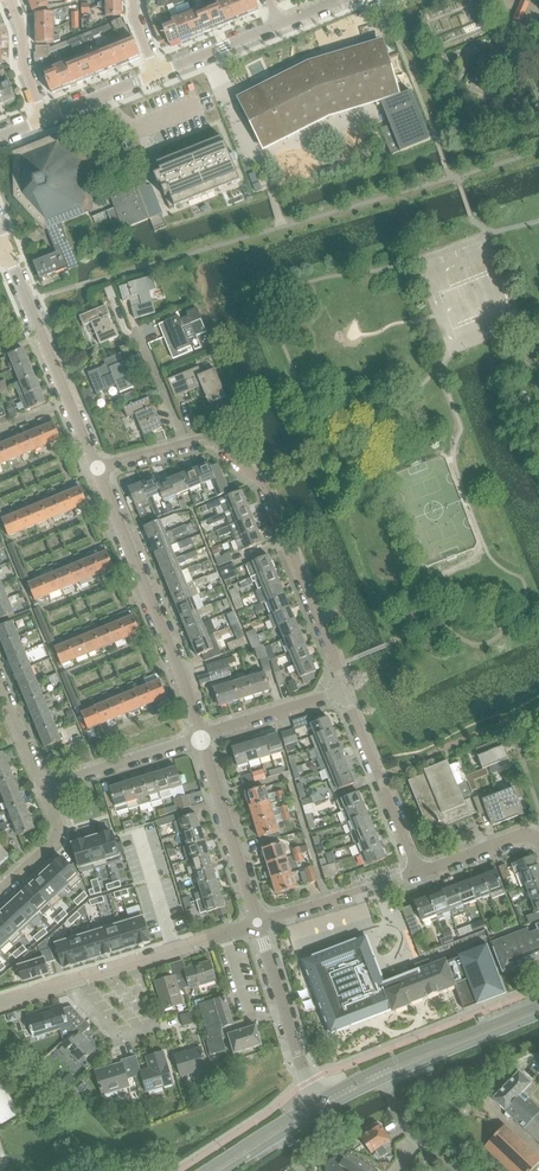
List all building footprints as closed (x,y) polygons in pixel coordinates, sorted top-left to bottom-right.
[(33,11),(48,5),(46,0),(28,0),(33,11)] [(172,20),(173,21),(181,43),(190,40),(195,38),(195,37),(212,31),(212,32),(218,29),(218,28),(236,21),(236,22),(240,21),(240,20),(248,16),(242,0),(222,0),(217,2),(216,0),(208,0),(210,5),(172,20)] [(248,16),(248,17),(259,13),(258,11),(259,10),(255,0),(242,0),(248,16)] [(165,2),(148,1),(148,13),(159,43),(167,40),(169,45),(170,45),(171,47),(181,43),(173,21),(172,20),(167,6),(165,2)] [(520,22),(528,4),(522,1),(514,20),(520,22)] [(122,16),(121,2),(106,2),(106,3),(101,3),(101,8),(106,8),(106,16),(122,16)] [(36,14),(36,28),(54,28),(54,14),(36,14)] [(36,54),(35,54),(34,60),(40,74),(43,73),(51,93),(52,93),(53,95),(71,87),(71,88),(78,85),(77,85),(94,78),(94,79),(100,77),(99,76),(116,70),(122,68),(122,67),(140,60),(139,58),(140,58),(128,26),(126,25),(123,19),(50,48),(50,47),(36,47),(36,54)] [(54,43),(54,28),(36,28),(36,43),(54,43)] [(305,66),(240,99),(264,147),(329,115),(375,102),(377,107),(381,106),(382,107),(383,106),(391,126),(381,130),(391,156),(428,140),(409,93),(401,97),(396,98),(382,42),(313,61),(314,66),(307,71),(305,66)] [(5,104),(15,99),(2,67),(0,67),(0,91),(5,104)] [(61,133),(26,148),(13,153),(14,198),(43,230),(47,229),(56,253),(49,256),(48,254),(40,258),(40,260),(33,263),(40,279),(68,268),(69,270),(78,266),(61,223),(92,211),(98,164),(61,133)] [(161,173),(155,175),(159,186),(160,185),(170,209),(178,206),(240,181),(222,137),(157,163),(161,173)] [(256,172),(249,175),(253,184),(259,181),(256,172)] [(260,182),(253,185),(256,191),(262,188),(260,182)] [(253,197),(248,184),(241,187),(246,199),(253,197)] [(114,208),(107,211),(111,222),(119,219),(123,230),(148,219),(150,219),(146,210),(139,194),(137,188),(136,185),(109,196),(114,208)] [(137,185),(137,186),(150,219),(163,213),(152,186),(137,185)] [(105,212),(93,217),(96,223),(107,219),(105,212)] [(68,271),(62,274),(64,280),(71,278),(68,271)] [(128,285),(119,288),(124,302),(129,301),(135,319),(155,313),(152,302),(149,292),(157,290),(153,277),(128,284),(128,285)] [(119,336),(114,326),(113,326),(108,316),(110,315),(106,305),(79,317),(83,326),(91,323),(99,344),(119,336)] [(163,322),(159,324),(173,359),(193,351),(191,347),(194,346),(195,349),(201,347),(197,336),(207,332),(197,308),(187,313),(188,316),(180,320),(178,316),(163,322)] [(11,370),(14,369),(29,363),(24,349),(9,355),(12,363),(9,364),(11,370)] [(119,392),(132,387),(127,374),(130,372),(126,362),(125,362),(121,353),(104,360),(106,366),(89,374),(97,393),(107,389),(106,386),(115,383),(119,392)] [(14,369),(20,382),(34,376),(29,363),(14,369)] [(209,404),(226,397),(215,369),(202,375),(198,367),(168,380),(175,397),(201,386),(209,404)] [(20,397),(25,395),(40,389),(34,376),(20,382),(14,384),(20,397)] [(0,390),(8,386),(5,380),(0,382),(0,390)] [(11,393),(8,386),(0,390),(3,396),(11,393)] [(45,402),(40,389),(25,395),(31,408),(45,402)] [(133,391),(125,395),(127,401),(136,397),(133,391)] [(144,436),(162,428),(149,397),(123,408),(127,417),(135,414),(144,436)] [(11,416),(19,413),(16,406),(8,409),(11,416)] [(29,423),(23,425),(27,434),(32,431),(29,423)] [(49,424),(40,428),(47,445),(60,440),(53,423),(49,424)] [(32,431),(27,434),(34,451),(47,445),(40,428),(32,431)] [(6,442),(1,444),(8,461),(21,456),(14,439),(15,439),(13,434),(4,437),(6,442)] [(24,435),(15,439),(14,439),(21,456),(34,451),(27,434),(24,435)] [(208,463),(195,468),(202,484),(211,480),(215,489),(217,496),(218,496),(230,491),(229,491),(227,484),(226,485),(217,464),(210,467),(208,463)] [(195,468),(183,473),(189,489),(202,484),(195,468)] [(183,473),(170,479),(176,495),(189,489),(183,473)] [(153,478),(141,483),(150,505),(151,505),(155,503),(152,497),(160,494),(161,494),(157,484),(156,484),(153,478)] [(170,479),(157,484),(161,494),(160,494),(163,500),(176,495),(170,479)] [(141,483),(128,488),(141,518),(148,515),(145,509),(151,507),(151,505),(150,505),(141,483)] [(80,487),(67,492),(74,509),(87,504),(80,487)] [(220,506),(223,513),(247,503),(242,490),(207,505),(209,510),(210,510),(220,506)] [(67,492),(54,498),(61,515),(74,509),(67,492)] [(198,494),(192,497),(196,506),(202,503),(198,494)] [(54,498),(41,503),(48,520),(52,518),(54,522),(62,518),(61,515),(54,498)] [(186,499),(180,501),(183,508),(188,506),(186,499)] [(41,503),(28,508),(35,526),(48,520),(41,503)] [(167,505),(170,513),(175,511),(172,503),(167,505)] [(226,519),(229,526),(253,516),(247,503),(223,513),(215,517),(217,523),(226,519)] [(28,508),(15,514),(22,531),(35,526),(28,508)] [(8,536),(22,531),(15,514),(6,517),(1,519),(8,536)] [(175,514),(144,527),(149,540),(165,534),(165,533),(163,527),(178,521),(175,514)] [(258,529),(253,516),(229,526),(217,531),(219,537),(232,532),(234,539),(258,529)] [(165,534),(149,540),(155,553),(170,546),(175,544),(175,545),(178,543),(175,537),(188,532),(185,525),(165,533),(165,534)] [(263,542),(258,529),(234,539),(236,544),(239,549),(232,552),(233,555),(263,542)] [(178,543),(175,545),(177,551),(193,544),(190,538),(178,543)] [(22,579),(28,577),(14,542),(8,544),(22,579)] [(170,546),(155,553),(160,566),(176,559),(170,546)] [(102,553),(93,556),(101,574),(114,568),(107,551),(102,553)] [(176,559),(160,566),(161,568),(165,579),(181,572),(179,568),(178,565),(185,563),(185,561),(198,556),(196,551),(176,559)] [(219,566),(232,560),(229,554),(216,559),(219,566)] [(246,566),(251,578),(273,568),(268,555),(252,562),(253,564),(246,566)] [(95,576),(101,574),(93,556),(80,562),(89,582),(97,579),(95,576)] [(79,586),(89,582),(80,562),(67,567),(74,584),(77,583),(79,586)] [(225,581),(239,575),(234,564),(220,569),(225,581)] [(181,572),(165,579),(170,591),(193,582),(190,574),(201,570),(199,565),(190,568),(181,572)] [(67,567),(54,572),(61,590),(74,584),(67,567)] [(258,590),(279,581),(273,568),(251,578),(239,582),(241,587),(255,582),(258,590)] [(50,574),(41,578),(48,595),(61,590),(54,572),(50,574)] [(193,582),(170,591),(176,604),(192,598),(198,595),(196,589),(208,583),(206,576),(193,582)] [(35,601),(48,595),(41,578),(27,583),(35,601)] [(263,603),(268,601),(284,594),(279,581),(258,590),(250,593),(252,598),(259,595),(262,603),(263,603)] [(230,590),(234,600),(240,597),(237,588),(230,590)] [(207,591),(200,594),(202,599),(209,597),(207,591)] [(268,601),(273,613),(289,607),(284,594),(268,601)] [(240,597),(234,600),(238,610),(245,607),(240,597)] [(8,598),(0,601),(0,619),(14,613),(8,598)] [(192,598),(176,604),(181,617),(197,611),(192,598)] [(265,608),(263,603),(262,603),(255,606),(257,611),(265,608)] [(197,611),(181,617),(186,630),(202,623),(200,617),(213,612),(211,605),(197,611)] [(51,650),(54,649),(59,647),(57,641),(54,642),(40,607),(36,608),(34,609),(48,644),(49,644),(51,650)] [(273,629),(279,626),(295,620),(289,607),(273,613),(268,616),(273,629)] [(134,615),(120,621),(127,638),(140,632),(134,615)] [(222,615),(210,620),(212,626),(224,621),(222,615)] [(108,619),(104,620),(114,643),(127,638),(120,621),(111,625),(108,619)] [(103,628),(94,632),(101,649),(114,643),(104,620),(100,622),(103,628)] [(279,626),(284,639),(300,633),(295,620),(279,626)] [(0,627),(0,637),(2,644),(19,637),(13,622),(0,627)] [(202,623),(186,630),(191,643),(207,636),(202,623)] [(83,629),(78,631),(88,654),(101,649),(94,632),(85,635),(83,629)] [(248,633),(250,638),(259,634),(257,629),(248,633)] [(77,639),(68,643),(75,660),(88,654),(78,631),(75,633),(77,639)] [(305,645),(300,633),(284,639),(280,641),(283,648),(287,646),(289,652),(305,645)] [(213,634),(191,643),(197,656),(202,654),(205,661),(212,658),(221,654),(213,634)] [(263,646),(259,634),(250,638),(254,648),(257,648),(263,646)] [(19,637),(2,644),(8,658),(25,651),(19,637)] [(230,651),(246,644),(243,637),(227,644),(230,651)] [(59,647),(54,649),(61,666),(75,660),(68,643),(59,647)] [(257,648),(260,659),(267,658),(264,645),(263,646),(257,648)] [(267,646),(271,660),(275,658),(270,645),(267,646)] [(289,652),(295,665),(310,658),(305,645),(289,652)] [(25,651),(8,658),(14,673),(31,666),(25,651)] [(280,671),(275,658),(271,660),(275,673),(280,671)] [(310,658),(295,665),(287,668),(290,674),(297,671),(300,678),(316,671),(310,658)] [(228,665),(226,659),(206,665),(209,674),(210,674),(221,670),(229,668),(228,665)] [(31,666),(14,673),(20,687),(37,681),(31,667),(31,666)] [(221,670),(210,674),(212,681),(223,678),(221,670)] [(75,708),(78,707),(81,706),(66,671),(61,674),(75,708)] [(286,684),(280,671),(275,673),(279,687),(286,684)] [(270,691),(264,673),(248,678),(253,696),(270,691)] [(144,680),(147,686),(154,703),(158,701),(160,704),(168,701),(159,681),(157,674),(144,680)] [(248,678),(233,682),(239,700),(253,696),(248,678)] [(294,680),(289,682),(293,692),(298,690),(294,680)] [(37,681),(20,687),(26,702),(43,696),(37,681)] [(219,706),(239,700),(233,682),(213,689),(219,706)] [(129,693),(120,696),(127,714),(141,708),(134,691),(132,685),(127,687),(129,693)] [(147,686),(134,691),(141,708),(154,703),(147,686)] [(43,696),(26,702),(32,717),(49,710),(43,696)] [(120,696),(107,702),(114,719),(127,714),(120,696)] [(103,704),(94,707),(101,724),(114,719),(107,702),(105,697),(101,699),(103,704)] [(83,705),(81,706),(78,707),(88,730),(101,724),(94,707),(85,711),(83,705)] [(49,710),(32,717),(38,732),(55,725),(49,710)] [(71,710),(66,712),(69,719),(74,717),(71,710)] [(310,724),(315,735),(332,728),(327,717),(325,718),(323,715),(314,719),(312,714),(292,721),(294,729),(310,724)] [(55,725),(38,732),(45,747),(61,741),(61,740),(64,739),(61,731),(58,733),(55,725)] [(310,737),(315,748),(337,739),(332,728),(315,735),(310,737)] [(294,729),(288,731),(291,743),(297,741),(297,742),(298,742),(294,729)] [(276,731),(265,735),(271,756),(283,752),(276,731)] [(285,746),(285,745),(291,743),(288,731),(281,733),(285,746)] [(265,735),(253,738),(260,759),(271,756),(265,735)] [(253,738),(242,741),(248,763),(260,759),(253,738)] [(341,750),(337,739),(315,748),(319,759),(341,750)] [(499,740),(476,749),(479,756),(477,756),(482,769),(509,759),(506,751),(503,752),(499,740)] [(237,766),(248,763),(242,741),(230,745),(237,766)] [(299,749),(297,742),(297,741),(291,743),(285,745),(287,752),(299,749)] [(346,761),(341,750),(319,759),(318,761),(321,769),(324,770),(346,761)] [(8,766),(3,753),(0,754),(0,769),(8,766)] [(288,756),(291,768),(297,766),(294,754),(288,756)] [(324,770),(328,781),(333,779),(350,772),(346,761),(324,770)] [(446,825),(475,813),(468,796),(472,794),(466,782),(457,785),(449,766),(447,761),(424,771),(425,774),(408,781),(427,827),(438,823),(438,824),(440,823),(440,822),(444,820),(446,825)] [(459,762),(449,766),(457,785),(466,782),(467,781),(459,762)] [(14,778),(8,766),(0,769),(0,784),(14,778)] [(300,777),(297,766),(291,768),(295,779),(300,777)] [(177,767),(165,771),(171,790),(182,786),(182,785),(186,783),(184,776),(180,776),(177,767)] [(284,767),(275,770),(277,775),(285,773),(284,767)] [(264,769),(252,773),(252,774),(253,777),(254,782),(262,780),(266,778),(264,769)] [(173,796),(171,790),(165,771),(154,774),(162,800),(173,796)] [(355,783),(350,772),(333,779),(328,781),(333,792),(355,783)] [(472,791),(478,789),(472,773),(466,776),(472,791)] [(154,774),(143,778),(151,803),(162,800),(154,774)] [(252,774),(240,777),(243,785),(254,782),(253,777),(252,774)] [(3,797),(19,791),(14,778),(0,784),(0,790),(3,797)] [(143,778),(132,781),(139,806),(151,803),(143,778)] [(128,810),(139,806),(132,781),(121,784),(128,809),(127,809),(128,810)] [(512,788),(497,794),(508,820),(518,816),(523,814),(517,799),(524,796),(518,781),(510,784),(512,788)] [(116,813),(127,809),(128,809),(121,784),(109,788),(110,791),(103,793),(108,809),(115,807),(116,813)] [(266,787),(245,793),(250,808),(270,802),(268,795),(266,787)] [(283,790),(275,793),(277,800),(278,799),(285,797),(283,790)] [(3,797),(8,810),(24,803),(19,791),(3,797)] [(337,801),(341,812),(346,810),(363,803),(358,792),(337,801)] [(497,825),(508,820),(497,794),(482,799),(481,796),(473,799),(479,814),(486,811),(492,826),(497,824),(497,825)] [(177,811),(191,807),(188,795),(174,799),(177,811)] [(301,801),(303,806),(313,803),(312,797),(301,801)] [(270,802),(250,808),(255,823),(275,817),(273,810),(270,802)] [(8,810),(13,822),(29,816),(24,803),(8,810)] [(341,812),(346,823),(368,814),(363,803),(346,810),(341,812)] [(280,807),(279,808),(281,814),(289,812),(287,805),(280,807)] [(289,812),(281,814),(283,821),(284,821),(291,819),(289,812)] [(172,816),(156,821),(156,822),(158,828),(174,823),(180,821),(180,820),(178,814),(172,816)] [(346,823),(351,834),(372,825),(368,814),(346,823)] [(178,835),(183,833),(200,828),(196,815),(180,820),(180,821),(174,823),(178,835)] [(35,829),(29,816),(13,822),(19,836),(35,829)] [(275,817),(255,823),(259,838),(261,838),(262,843),(280,837),(279,832),(277,823),(275,817)] [(132,820),(123,823),(126,830),(134,828),(133,824),(132,820)] [(6,823),(0,825),(3,832),(9,830),(6,823)] [(351,834),(355,845),(376,836),(372,825),(351,834)] [(183,833),(187,846),(204,841),(200,828),(183,833)] [(112,832),(99,836),(107,865),(114,863),(121,861),(119,855),(115,843),(112,832)] [(99,836),(86,840),(94,866),(93,866),(94,869),(107,865),(99,836)] [(355,845),(360,856),(381,847),(376,836),(355,845)] [(86,840),(72,844),(79,867),(80,870),(93,866),(94,866),(86,840)] [(187,846),(191,859),(208,854),(204,841),(187,846)] [(125,855),(121,842),(116,843),(120,857),(125,855)] [(322,842),(320,843),(314,844),(318,856),(325,854),(322,842)] [(263,849),(267,864),(286,858),(282,843),(263,849)] [(166,846),(168,852),(175,850),(173,844),(166,846)] [(307,845),(300,847),(302,853),(308,851),(307,845)] [(8,856),(0,847),(0,864),(8,856)] [(293,849),(295,856),(302,853),(300,847),(293,849)] [(386,858),(381,847),(360,856),(364,867),(386,858)] [(176,856),(175,850),(168,852),(170,858),(176,856)] [(304,860),(302,853),(295,856),(297,862),(304,860)] [(189,875),(195,873),(212,867),(208,854),(191,859),(193,867),(187,868),(189,875)] [(62,857),(51,867),(68,885),(71,889),(82,879),(78,875),(62,857)] [(526,887),(538,882),(538,866),(535,867),(531,857),(512,865),(515,875),(520,873),(526,887)] [(267,864),(272,879),(291,873),(286,858),(267,864)] [(319,860),(321,867),(328,865),(325,858),(319,860)] [(335,863),(328,865),(321,867),(325,879),(338,875),(335,863)] [(504,880),(511,877),(506,864),(499,867),(504,880)] [(309,884),(318,881),(313,866),(304,869),(309,884)] [(51,867),(41,876),(58,894),(68,885),(51,867)] [(195,873),(199,886),(216,880),(212,867),(195,873)] [(482,876),(489,894),(492,900),(505,895),(496,870),(482,876)] [(296,888),(291,873),(272,879),(276,894),(296,888)] [(41,876),(31,885),(48,903),(49,903),(58,894),(41,876)] [(476,900),(489,894),(482,876),(469,881),(476,900)] [(195,895),(196,901),(220,893),(216,880),(199,886),(201,893),(195,895)] [(469,881),(456,886),(463,905),(476,900),(469,881)] [(531,900),(538,896),(538,882),(526,887),(531,900)] [(31,885),(21,894),(40,914),(40,915),(42,917),(44,914),(52,907),(49,903),(48,903),(31,885)] [(456,886),(442,891),(450,910),(463,905),(456,886)] [(443,912),(450,910),(442,891),(429,896),(438,919),(444,917),(443,912)] [(84,892),(79,897),(83,901),(88,896),(84,892)] [(224,907),(220,893),(196,901),(200,914),(216,909),(218,917),(228,914),(226,906),(224,907)] [(21,894),(12,903),(30,923),(40,915),(40,914),(21,894)] [(433,921),(438,919),(429,896),(414,902),(421,921),(431,917),(433,921)] [(531,900),(536,913),(526,916),(529,924),(538,920),(538,896),(531,900)] [(79,897),(74,901),(77,905),(78,906),(80,903),(83,901),(79,897)] [(12,903),(2,912),(20,933),(21,932),(30,923),(12,903)] [(403,909),(413,935),(421,932),(411,906),(403,909)] [(64,910),(59,915),(63,919),(68,914),(64,910)] [(77,911),(72,916),(76,921),(82,916),(77,911)] [(0,914),(0,931),(10,942),(12,944),(23,934),(21,932),(20,933),(2,912),(0,914)] [(59,915),(54,920),(58,924),(63,919),(59,915)] [(72,916),(67,921),(71,926),(76,921),(72,916)] [(129,916),(116,920),(125,949),(137,945),(130,921),(129,916)] [(130,921),(137,945),(150,941),(147,931),(143,917),(130,921)] [(484,919),(476,922),(471,924),(474,931),(486,926),(484,919)] [(116,920),(104,923),(113,952),(125,949),(116,920)] [(104,923),(91,927),(92,930),(93,930),(101,956),(113,952),(104,923)] [(458,929),(460,936),(467,933),(465,927),(458,929)] [(44,928),(39,933),(42,937),(48,933),(44,928)] [(450,928),(443,930),(445,938),(447,937),(452,935),(450,928)] [(491,942),(503,972),(538,958),(538,933),(538,930),(529,933),(528,928),(491,942)] [(92,930),(80,934),(80,936),(81,936),(88,960),(101,956),(93,930),(92,930)] [(10,942),(0,931),(0,951),(10,942)] [(39,933),(33,937),(37,942),(42,937),(39,933)] [(447,937),(445,938),(447,944),(455,941),(452,935),(447,937)] [(69,940),(76,964),(88,960),(81,936),(80,936),(69,940)] [(56,944),(49,946),(50,949),(53,961),(60,958),(63,968),(76,964),(69,940),(69,937),(55,941),(56,944)] [(365,938),(303,962),(331,1033),(392,1009),(392,1011),(409,1005),(408,1003),(412,1001),(447,988),(454,985),(457,992),(464,1008),(504,992),(486,944),(479,947),(431,966),(428,959),(416,964),(418,971),(383,985),(365,938)] [(422,941),(416,943),(420,955),(427,952),(422,941)] [(23,945),(18,950),(21,954),(24,952),(27,950),(24,947),(23,945)] [(20,969),(18,970),(21,979),(23,978),(23,981),(33,978),(34,978),(42,976),(41,976),(48,973),(45,963),(53,961),(50,949),(41,952),(43,955),(31,959),(30,959),(31,963),(19,966),(20,969)] [(18,950),(12,954),(16,959),(21,954),(18,950)] [(186,974),(180,976),(184,989),(190,987),(190,988),(216,981),(210,962),(184,970),(186,974)] [(178,990),(184,989),(180,976),(174,978),(174,977),(157,982),(162,997),(160,998),(163,1010),(182,1004),(178,990)] [(233,1054),(262,1045),(256,1026),(246,1029),(243,1020),(233,1023),(225,996),(214,1000),(205,1003),(199,1005),(209,1040),(205,1041),(210,1056),(225,1052),(221,1039),(228,1037),(233,1054)] [(27,1018),(22,1019),(24,1028),(30,1026),(33,1037),(69,1026),(74,1031),(74,1032),(86,1021),(72,1006),(62,1009),(61,1005),(27,1016),(27,1018)] [(183,1027),(198,1022),(194,1011),(180,1016),(183,1027)] [(15,1013),(7,1015),(10,1022),(17,1020),(15,1013)] [(75,1037),(60,1050),(67,1057),(70,1054),(80,1065),(96,1050),(82,1035),(90,1026),(86,1021),(74,1032),(74,1031),(71,1033),(75,1037)] [(181,1076),(207,1069),(200,1048),(175,1056),(181,1076)] [(325,1048),(316,1052),(321,1063),(330,1059),(325,1048)] [(136,1056),(129,1058),(135,1078),(141,1076),(146,1091),(162,1086),(162,1087),(172,1084),(163,1053),(147,1058),(150,1069),(140,1072),(136,1056)] [(127,1080),(135,1078),(129,1058),(121,1061),(123,1067),(114,1070),(113,1067),(95,1072),(102,1095),(129,1087),(127,1080)] [(70,1072),(63,1080),(70,1086),(77,1079),(70,1072)] [(538,1142),(538,1108),(522,1093),(531,1083),(519,1072),(493,1099),(505,1110),(505,1113),(509,1117),(513,1117),(538,1142)] [(19,1114),(0,1081),(0,1082),(0,1122),(2,1124),(19,1114)] [(83,1082),(78,1088),(82,1092),(88,1087),(83,1082)] [(383,1145),(391,1140),(380,1125),(375,1124),(371,1126),(371,1130),(361,1138),(371,1153),(375,1151),(381,1159),(389,1153),(383,1145)] [(538,1163),(538,1162),(502,1127),(484,1146),(510,1170),(531,1170),(538,1163)] [(330,1162),(327,1165),(326,1169),(327,1170),(372,1170),(347,1153),(342,1161),(339,1160),(336,1159),(332,1160),(330,1162)]
